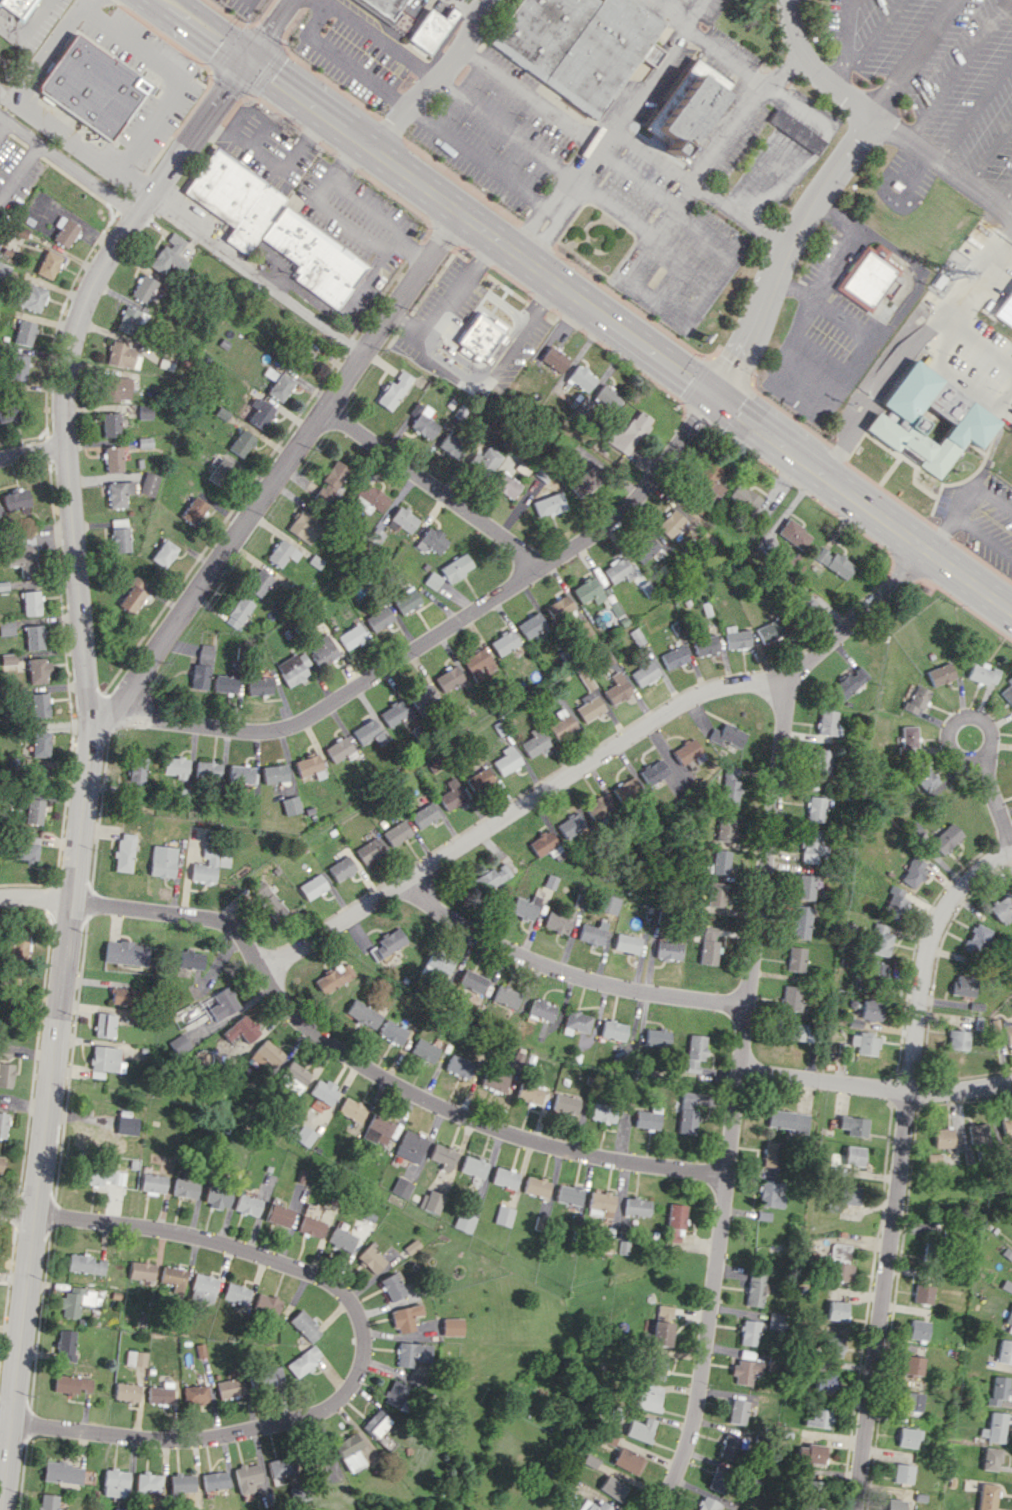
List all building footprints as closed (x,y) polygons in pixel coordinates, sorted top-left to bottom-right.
[(20,19),(34,0),(0,0),(0,4),(20,19)] [(390,19),(402,0),(361,0),(390,19)] [(636,56),(652,67),(662,52),(649,43),(662,23),(626,0),(518,0),(487,47),(596,118),(636,56)] [(427,8),(405,39),(427,54),(457,13),(449,7),(441,18),(427,8)] [(144,90),(150,94),(155,87),(73,33),(35,90),(111,140),(144,90)] [(727,82),(693,59),(667,98),(678,106),(680,103),(690,110),(688,114),(700,122),(727,82)] [(778,107),(768,120),(816,155),(825,141),(778,107)] [(367,264),(279,207),(286,197),(212,148),(182,194),(232,226),(223,240),(245,254),(256,238),(298,266),(290,279),(337,309),(367,264)] [(67,248),(80,226),(60,215),(54,226),(58,228),(52,239),(67,248)] [(179,252),(186,241),(172,232),(165,243),(179,252)] [(863,244),(833,289),(868,312),(880,294),(888,299),(904,275),(882,260),(888,252),(875,243),(871,250),(863,244)] [(164,275),(169,266),(180,273),(188,260),(161,245),(149,266),(164,275)] [(51,279),(61,256),(45,250),(35,273),(51,279)] [(7,281),(11,266),(0,263),(0,279),(7,281)] [(158,282),(142,274),(130,295),(146,304),(158,282)] [(38,312),(47,290),(23,280),(14,303),(38,312)] [(1002,301),(993,295),(989,301),(992,303),(987,311),(1010,327),(1011,324),(1011,287),(1002,301)] [(116,328),(137,336),(145,313),(124,305),(116,328)] [(478,311),(456,342),(484,361),(506,331),(478,311)] [(13,342),(30,347),(36,323),(19,318),(13,342)] [(106,365),(138,369),(140,355),(135,355),(136,345),(109,342),(106,365)] [(314,353),(299,344),(291,358),(306,366),(314,353)] [(538,361),(559,374),(568,358),(548,345),(538,361)] [(7,378),(25,381),(28,356),(11,354),(7,378)] [(998,419),(910,360),(878,408),(863,429),(890,447),(887,450),(916,469),(918,466),(938,479),(965,439),(979,448),(998,419)] [(595,378),(576,365),(565,379),(585,393),(595,378)] [(391,411),(411,377),(400,371),(394,382),(389,380),(376,402),(391,411)] [(281,403),(294,381),(279,372),(266,393),(281,403)] [(130,377),(104,376),(104,400),(130,400),(130,377)] [(591,400),(612,412),(622,396),(600,384),(591,400)] [(23,414),(17,396),(0,401),(0,421),(23,414)] [(248,405),(254,409),(246,420),(261,430),(274,410),(254,396),(248,405)] [(408,413),(414,417),(408,426),(429,440),(439,426),(420,413),(424,407),(416,402),(408,413)] [(139,419),(152,419),(152,405),(139,405),(139,419)] [(613,427),(604,442),(628,456),(651,418),(636,409),(622,433),(613,427)] [(119,412),(102,413),(103,437),(119,436),(119,412)] [(228,451),(244,458),(254,436),(238,429),(228,451)] [(466,444),(446,432),(437,447),(457,459),(466,444)] [(104,447),(106,471),(122,471),(121,446),(104,447)] [(500,455),(486,446),(481,454),(476,451),(467,465),(486,478),(500,455)] [(222,487),(234,467),(219,458),(207,478),(222,487)] [(350,470),(334,459),(320,480),(323,482),(312,499),(325,507),(350,470)] [(711,504),(722,486),(715,481),(722,470),(708,461),(690,490),(711,504)] [(567,483),(576,497),(602,481),(593,467),(567,483)] [(521,485),(502,470),(491,484),(510,499),(521,485)] [(140,494),(155,496),(159,475),(144,472),(140,494)] [(109,508),(126,507),(125,494),(134,494),(134,481),(108,482),(109,508)] [(353,496),(382,511),(390,497),(361,481),(353,496)] [(761,501),(738,482),(727,495),(750,514),(761,501)] [(29,508),(28,490),(5,491),(6,510),(29,508)] [(532,501),(538,518),(566,508),(559,491),(532,501)] [(193,526),(207,506),(194,496),(179,516),(193,526)] [(386,524),(395,530),(398,526),(409,533),(418,519),(398,506),(386,524)] [(285,529),(307,544),(322,524),(300,509),(285,529)] [(686,522),(672,509),(656,527),(670,540),(686,522)] [(812,534),(786,518),(777,534),(802,550),(812,534)] [(111,519),(112,552),(129,552),(128,519),(111,519)] [(417,548),(421,543),(438,554),(449,539),(428,525),(414,546),(417,548)] [(658,547),(647,535),(629,551),(640,563),(658,547)] [(177,546),(161,539),(151,561),(166,568),(177,546)] [(286,557),(295,561),(300,551),(276,539),(265,560),(280,568),(286,557)] [(35,543),(18,544),(18,555),(7,555),(7,566),(20,565),(21,576),(37,575),(35,543)] [(814,557),(844,580),(853,567),(823,545),(814,557)] [(473,568),(464,553),(439,568),(447,583),(473,568)] [(601,568),(611,584),(623,577),(625,581),(634,575),(623,555),(601,568)] [(261,598),(272,576),(256,568),(245,590),(261,598)] [(423,583),(434,590),(442,578),(431,571),(423,583)] [(132,614),(147,593),(142,590),(146,584),(135,576),(117,604),(132,614)] [(591,606),(605,598),(591,576),(570,588),(580,604),(587,600),(591,606)] [(399,615),(421,604),(412,586),(390,597),(399,615)] [(22,591),(23,615),(40,615),(39,591),(22,591)] [(237,630),(253,604),(240,595),(223,621),(237,630)] [(544,605),(552,621),(574,611),(566,595),(544,605)] [(364,616),(371,632),(393,623),(386,606),(364,616)] [(516,624),(525,639),(546,626),(537,612),(516,624)] [(761,642),(784,635),(779,619),(756,627),(761,642)] [(15,635),(14,620),(0,620),(0,635),(15,635)] [(336,636),(345,651),(366,638),(357,623),(336,636)] [(26,650),(43,649),(42,625),(26,625),(26,650)] [(749,630),(734,631),(734,626),(724,626),(726,648),(750,647),(749,630)] [(497,657),(518,644),(509,629),(488,642),(497,657)] [(315,666),(338,657),(328,634),(306,643),(315,666)] [(696,656),(719,651),(716,635),(693,639),(696,656)] [(666,670),(689,660),(682,644),(660,654),(666,670)] [(474,682),(484,676),(482,672),(493,666),(483,647),(461,659),(474,682)] [(308,675),(303,667),(309,664),(303,652),(296,656),(295,653),(275,664),(287,686),(308,675)] [(16,654),(2,654),(2,666),(16,666),(16,654)] [(29,683),(46,683),(46,674),(50,674),(50,659),(28,659),(29,683)] [(630,672),(638,687),(660,675),(651,660),(630,672)] [(927,670),(933,686),(955,678),(949,662),(927,670)] [(189,687),(206,690),(210,666),(193,663),(189,687)] [(972,663),(967,679),(993,687),(998,669),(981,664),(980,666),(972,663)] [(433,678),(443,692),(463,680),(454,665),(433,678)] [(868,676),(858,665),(830,690),(841,701),(868,676)] [(602,690),(610,705),(631,694),(619,670),(609,675),(614,684),(602,690)] [(234,692),(235,676),(214,675),(213,691),(234,692)] [(247,678),(248,695),(271,694),(270,677),(247,678)] [(999,689),(1011,706),(1011,679),(999,689)] [(406,696),(416,711),(437,698),(427,683),(406,696)] [(904,710),(919,716),(929,690),(915,684),(904,710)] [(582,703),(575,708),(584,723),(604,711),(591,690),(579,698),(582,703)] [(31,718),(49,717),(48,692),(30,693),(31,718)] [(408,715),(399,700),(378,712),(387,728),(408,715)] [(554,711),(559,720),(548,725),(555,740),(576,729),(564,706),(554,711)] [(840,726),(836,726),(837,710),(819,710),(818,735),(840,736),(840,726)] [(386,740),(372,718),(351,731),(360,745),(373,737),(377,745),(386,740)] [(713,727),(708,738),(737,752),(746,733),(724,722),(720,731),(713,727)] [(528,731),(531,737),(520,742),(528,758),(549,748),(539,726),(528,731)] [(917,726),(902,726),(902,748),(918,747),(917,726)] [(49,732),(32,732),(31,756),(48,757),(49,732)] [(701,752),(693,738),(671,750),(680,765),(701,752)] [(500,750),(503,755),(492,761),(500,776),(522,764),(511,744),(500,750)] [(814,773),(830,774),(831,749),(814,749),(814,773)] [(294,761),(299,777),(314,773),(316,779),(325,776),(317,753),(294,761)] [(163,756),(162,773),(175,775),(175,779),(185,780),(187,758),(163,756)] [(144,788),(146,757),(133,757),(131,787),(144,788)] [(647,785),(668,774),(660,758),(639,770),(647,785)] [(927,793),(940,782),(921,760),(908,771),(927,793)] [(195,777),(219,780),(220,763),(196,761),(195,777)] [(288,780),(286,763),(261,767),(264,784),(288,780)] [(228,783),(253,783),(253,766),(228,766),(228,783)] [(31,784),(46,785),(47,768),(32,767),(31,784)] [(493,780),(485,767),(465,779),(474,793),(493,780)] [(612,791),(623,803),(641,786),(630,774),(612,791)] [(445,782),(449,790),(438,796),(446,811),(467,800),(455,776),(445,782)] [(721,779),(720,804),(738,804),(739,779),(721,779)] [(301,812),(298,796),(281,799),(284,815),(301,812)] [(585,802),(590,819),(613,813),(608,796),(585,802)] [(806,821),(824,822),(825,797),(806,796),(806,821)] [(42,824),(43,799),(24,798),(23,823),(42,824)] [(419,829),(439,816),(430,801),(410,815),(419,829)] [(586,826),(577,812),(556,825),(565,839),(586,826)] [(733,842),(735,818),(719,816),(716,840),(733,842)] [(412,834),(403,820),(382,832),(391,847),(412,834)] [(963,835),(951,822),(930,842),(942,854),(963,835)] [(822,830),(803,829),(801,862),(820,864),(822,830)] [(561,851),(550,830),(528,842),(537,857),(548,851),(551,856),(561,851)] [(114,870),(131,872),(135,834),(118,833),(114,870)] [(39,837),(26,836),(25,844),(15,843),(13,859),(36,861),(39,837)] [(363,863),(384,852),(377,837),(355,848),(363,863)] [(177,847),(153,845),(150,875),(174,877),(177,847)] [(193,863),(191,881),(215,883),(217,865),(229,867),(231,851),(206,848),(205,864),(193,863)] [(730,850),(714,849),(713,863),(706,862),(705,873),(728,875),(730,850)] [(356,870),(349,855),(328,866),(335,881),(356,870)] [(899,879),(913,888),(929,865),(915,856),(899,879)] [(493,870),(491,867),(473,879),(483,893),(512,874),(504,863),(493,870)] [(306,900),(328,889),(320,874),(298,885),(306,900)] [(813,900),(816,876),(799,874),(797,898),(813,900)] [(727,883),(711,881),(708,905),(723,907),(727,883)] [(277,921),(289,911),(263,882),(251,892),(277,921)] [(901,920),(909,892),(891,887),(883,915),(901,920)] [(1011,918),(1011,892),(990,906),(1001,925),(1011,918)] [(541,897),(533,894),(530,901),(515,896),(509,912),(532,921),(541,897)] [(574,907),(584,910),(588,896),(578,894),(574,907)] [(600,911),(616,915),(620,898),(604,894),(600,911)] [(810,939),(811,906),(794,905),(792,938),(810,939)] [(567,935),(575,911),(567,908),(564,915),(549,910),(543,926),(567,935)] [(608,923),(600,921),(598,927),(583,923),(578,940),(601,946),(608,923)] [(992,929),(974,923),(964,949),(982,956),(992,929)] [(877,925),(870,952),(888,956),(895,929),(877,925)] [(718,927),(703,926),(701,963),(717,964),(718,940),(717,939),(718,927)] [(379,945),(370,949),(374,958),(407,945),(400,929),(376,939),(379,945)] [(9,958),(27,957),(26,932),(8,933),(9,958)] [(641,937),(617,933),(614,949),(638,953),(641,937)] [(145,967),(148,945),(106,940),(103,961),(145,967)] [(680,961),(682,943),(657,940),(655,957),(680,961)] [(787,970),(804,972),(806,947),(789,946),(787,970)] [(180,949),(178,966),(202,970),(205,953),(180,949)] [(422,969),(446,980),(454,961),(431,951),(422,969)] [(885,981),(890,964),(870,959),(866,976),(885,981)] [(315,978),(322,993),(356,977),(349,962),(315,978)] [(487,978),(464,969),(458,984),(481,994),(487,978)] [(976,977),(955,975),(953,995),(974,997),(976,977)] [(515,1010),(521,993),(498,984),(492,1002),(515,1010)] [(805,1012),(806,1002),(800,1001),(801,986),(784,984),(782,1009),(805,1012)] [(213,995),(217,1003),(208,1008),(216,1021),(240,1007),(228,986),(213,995)] [(133,1006),(135,989),(114,987),(112,1003),(133,1006)] [(556,1007),(534,998),(527,1014),(549,1024),(556,1007)] [(882,999),(863,998),(862,1020),(881,1020),(882,999)] [(346,1014),(374,1030),(382,1015),(354,999),(346,1014)] [(564,1026),(587,1033),(592,1017),(568,1010),(564,1026)] [(114,1015),(97,1013),(95,1036),(112,1038),(114,1015)] [(260,1032),(244,1014),(232,1025),(248,1043),(260,1032)] [(401,1045),(408,1029),(386,1019),(378,1035),(401,1045)] [(625,1040),(628,1023),(604,1020),(601,1037),(625,1040)] [(819,1042),(821,1027),(790,1023),(788,1039),(819,1042)] [(1011,1043),(1011,1024),(1003,1025),(1006,1044),(1011,1043)] [(242,1036),(230,1025),(222,1034),(234,1045),(242,1036)] [(645,1045),(671,1046),(671,1029),(646,1028),(645,1045)] [(969,1031),(948,1030),(946,1048),(968,1050),(969,1031)] [(169,1042),(178,1055),(192,1046),(183,1033),(169,1042)] [(706,1035),(689,1034),(687,1064),(682,1063),(682,1072),(699,1073),(700,1060),(705,1061),(706,1035)] [(851,1045),(858,1046),(857,1052),(877,1056),(880,1038),(852,1034),(851,1045)] [(411,1053),(433,1063),(440,1048),(418,1037),(411,1053)] [(246,1060),(255,1068),(264,1058),(273,1067),(284,1055),(266,1038),(246,1060)] [(120,1048),(93,1045),(91,1069),(123,1073),(124,1062),(118,1061),(120,1048)] [(446,1070),(468,1079),(474,1063),(452,1054),(446,1070)] [(310,1073),(290,1061),(283,1074),(293,1079),(289,1086),(299,1092),(310,1073)] [(13,1064),(0,1062),(0,1087),(11,1088),(13,1064)] [(511,1067),(502,1065),(500,1074),(492,1072),(491,1075),(483,1074),(481,1087),(507,1091),(511,1067)] [(338,1087),(317,1077),(309,1095),(331,1105),(338,1087)] [(544,1088),(520,1082),(516,1099),(539,1105),(544,1088)] [(698,1110),(695,1109),(696,1093),(683,1091),(679,1133),(695,1134),(698,1110)] [(577,1114),(580,1097),(556,1093),(553,1110),(577,1114)] [(367,1109),(346,1096),(337,1111),(358,1124),(367,1109)] [(616,1105),(592,1102),(590,1120),(614,1123),(616,1105)] [(652,1112),(636,1110),(635,1127),(659,1129),(661,1107),(652,1106),(652,1112)] [(809,1113),(767,1109),(765,1128),(808,1132),(809,1113)] [(384,1145),(395,1122),(373,1113),(363,1135),(384,1145)] [(867,1118),(840,1115),(838,1128),(847,1129),(847,1135),(866,1137),(867,1118)] [(138,1117),(118,1116),(117,1133),(136,1135),(138,1117)] [(1001,1117),(1002,1136),(1011,1136),(1011,1117),(1001,1117)] [(968,1125),(969,1143),(988,1141),(986,1123),(968,1125)] [(306,1148),(316,1134),(303,1124),(293,1138),(306,1148)] [(933,1128),(934,1148),(952,1147),(952,1128),(933,1128)] [(428,1139),(405,1129),(394,1154),(418,1164),(428,1139)] [(779,1168),(783,1144),(765,1141),(762,1165),(779,1168)] [(434,1143),(430,1159),(442,1163),(440,1168),(451,1171),(457,1150),(434,1143)] [(861,1167),(863,1147),(845,1145),(844,1155),(832,1153),(830,1171),(843,1173),(844,1165),(861,1167)] [(473,1175),(470,1185),(480,1188),(487,1161),(465,1155),(460,1171),(473,1175)] [(515,1190),(520,1173),(496,1166),(491,1182),(515,1190)] [(123,1185),(124,1170),(80,1167),(79,1183),(123,1185)] [(139,1192),(164,1194),(165,1175),(141,1173),(139,1192)] [(390,1192),(406,1198),(413,1182),(397,1176),(390,1192)] [(523,1193),(547,1198),(550,1180),(527,1176),(523,1193)] [(195,1199),(198,1182),(174,1178),(171,1195),(195,1199)] [(784,1184),(761,1180),(757,1204),(779,1208),(784,1184)] [(559,1183),(555,1201),(579,1206),(583,1188),(559,1183)] [(203,1204),(227,1209),(231,1191),(207,1185),(203,1204)] [(858,1186),(839,1185),(838,1204),(858,1204),(858,1186)] [(437,1214),(444,1195),(427,1188),(419,1207),(437,1214)] [(587,1215),(611,1217),(614,1192),(590,1190),(587,1215)] [(258,1215),(261,1199),(237,1194),(234,1211),(258,1215)] [(649,1200),(625,1197),(624,1215),(648,1217),(649,1200)] [(265,1222),(288,1227),(292,1209),(269,1204),(265,1222)] [(509,1227),(514,1209),(498,1204),(493,1223),(509,1227)] [(667,1241),(682,1241),(683,1204),(667,1204),(667,1241)] [(476,1217),(459,1210),(452,1227),(469,1234),(476,1217)] [(297,1230),(319,1239),(325,1223),(303,1214),(297,1230)] [(327,1243),(349,1252),(356,1236),(333,1227),(327,1243)] [(601,1252),(609,1253),(611,1238),(602,1237),(601,1252)] [(851,1245),(831,1243),(830,1260),(849,1262),(851,1245)] [(935,1263),(937,1245),(922,1244),(921,1262),(935,1263)] [(385,1262),(367,1245),(355,1257),(373,1274),(385,1262)] [(103,1275),(105,1261),(93,1260),(93,1257),(68,1253),(66,1269),(103,1275)] [(129,1279),(153,1280),(155,1263),(130,1261),(129,1279)] [(851,1282),(853,1264),(834,1262),(832,1280),(851,1282)] [(173,1285),(171,1293),(181,1296),(187,1270),(164,1265),(160,1282),(173,1285)] [(769,1293),(769,1283),(764,1283),(764,1269),(747,1268),(745,1306),(761,1306),(762,1293),(769,1293)] [(404,1295),(395,1273),(379,1279),(388,1302),(404,1295)] [(190,1299),(213,1303),(217,1277),(194,1274),(190,1299)] [(222,1298),(245,1306),(251,1290),(228,1282),(222,1298)] [(934,1286),(914,1283),(912,1301),(931,1304),(934,1286)] [(80,1304),(94,1306),(96,1290),(65,1286),(61,1316),(78,1319),(80,1304)] [(280,1299),(258,1293),(254,1310),(276,1316),(280,1299)] [(845,1322),(847,1302),(828,1301),(826,1319),(845,1322)] [(411,1316),(422,1314),(420,1304),(391,1310),(396,1333),(414,1330),(411,1316)] [(669,1346),(671,1322),(670,1322),(671,1306),(655,1305),(653,1320),(643,1319),(641,1343),(669,1346)] [(323,1330),(300,1309),(289,1321),(311,1342),(323,1330)] [(785,1331),(786,1315),(767,1313),(767,1330),(785,1331)] [(443,1335),(462,1336),(462,1318),(443,1318),(443,1335)] [(926,1340),(929,1322),(911,1319),(907,1337),(926,1340)] [(740,1344),(757,1345),(758,1321),(741,1320),(740,1344)] [(73,1361),(77,1331),(59,1329),(56,1359),(73,1361)] [(822,1356),(841,1356),(842,1337),(823,1336),(822,1356)] [(1000,1340),(998,1362),(1011,1364),(1011,1341),(1000,1340)] [(413,1367),(413,1361),(431,1362),(432,1344),(398,1342),(397,1366),(413,1367)] [(323,1358),(314,1344),(286,1364),(296,1377),(323,1358)] [(148,1352),(128,1350),(126,1365),(146,1367),(148,1352)] [(646,1377),(663,1380),(666,1356),(650,1353),(646,1377)] [(924,1356),(904,1355),(903,1375),(923,1375),(924,1356)] [(762,1360),(735,1357),(732,1383),(751,1385),(752,1375),(760,1376),(762,1360)] [(258,1370),(261,1388),(284,1385),(282,1367),(258,1370)] [(814,1390),(836,1393),(839,1374),(817,1371),(814,1390)] [(53,1392),(77,1394),(78,1391),(92,1392),(93,1378),(55,1374),(53,1392)] [(1008,1404),(1010,1377),(994,1376),(992,1397),(988,1397),(988,1403),(1008,1404)] [(221,1400),(244,1394),(240,1377),(216,1382),(221,1400)] [(382,1402),(398,1408),(407,1385),(391,1379),(382,1402)] [(149,1402),(172,1403),(173,1381),(164,1381),(163,1387),(149,1386),(149,1402)] [(139,1402),(140,1384),(116,1382),(115,1399),(139,1402)] [(662,1387),(646,1384),(645,1391),(633,1389),(630,1406),(658,1411),(662,1387)] [(184,1386),(185,1404),(210,1403),(210,1385),(184,1386)] [(922,1393),(904,1391),(902,1410),(920,1412),(922,1393)] [(748,1401),(731,1398),(727,1422),(744,1425),(748,1401)] [(390,1419),(376,1408),(361,1427),(375,1438),(390,1419)] [(810,1420),(803,1419),(803,1425),(828,1428),(830,1410),(812,1408),(810,1420)] [(1006,1412),(990,1412),(990,1428),(981,1428),(981,1440),(1006,1441),(1006,1412)] [(643,1424),(629,1420),(624,1435),(648,1442),(655,1420),(645,1417),(643,1424)] [(897,1445),(916,1448),(917,1440),(921,1440),(922,1430),(900,1426),(897,1445)] [(334,1444),(350,1473),(366,1465),(357,1450),(363,1446),(355,1432),(334,1444)] [(734,1461),(739,1437),(723,1433),(718,1457),(734,1461)] [(389,1451),(396,1444),(386,1434),(378,1441),(389,1451)] [(825,1446),(797,1444),(796,1461),(825,1463),(825,1446)] [(611,1465),(638,1474),(644,1456),(618,1447),(611,1465)] [(1002,1448),(985,1447),(983,1469),(1000,1471),(1002,1448)] [(598,1461),(586,1453),(581,1461),(593,1469),(598,1461)] [(268,1461),(272,1479),(296,1473),(291,1455),(268,1461)] [(81,1484),(82,1465),(44,1461),(42,1480),(81,1484)] [(241,1494),(253,1491),(251,1485),(263,1481),(258,1462),(234,1468),(241,1494)] [(911,1484),(914,1466),(895,1463),(893,1481),(911,1484)] [(707,1488),(723,1494),(732,1471),(715,1465),(707,1488)] [(128,1470),(104,1469),(103,1495),(127,1496),(128,1470)] [(227,1470),(203,1473),(205,1490),(229,1488),(227,1470)] [(170,1474),(170,1493),(195,1492),(194,1473),(170,1474)] [(161,1492),(162,1475),(137,1474),(136,1496),(145,1496),(145,1491),(161,1492)] [(597,1488),(617,1501),(627,1487),(607,1474),(597,1488)] [(824,1481),(806,1480),(806,1500),(823,1501),(824,1481)] [(981,1483),(980,1509),(996,1509),(997,1484),(981,1483)] [(40,1493),(38,1509),(56,1509),(58,1495),(40,1493)] [(720,1503),(702,1495),(695,1509),(716,1509),(720,1503)] [(613,1509),(599,1500),(595,1506),(583,1498),(576,1509),(612,1509),(613,1509)] [(905,1500),(887,1499),(886,1509),(905,1509),(905,1500)]
